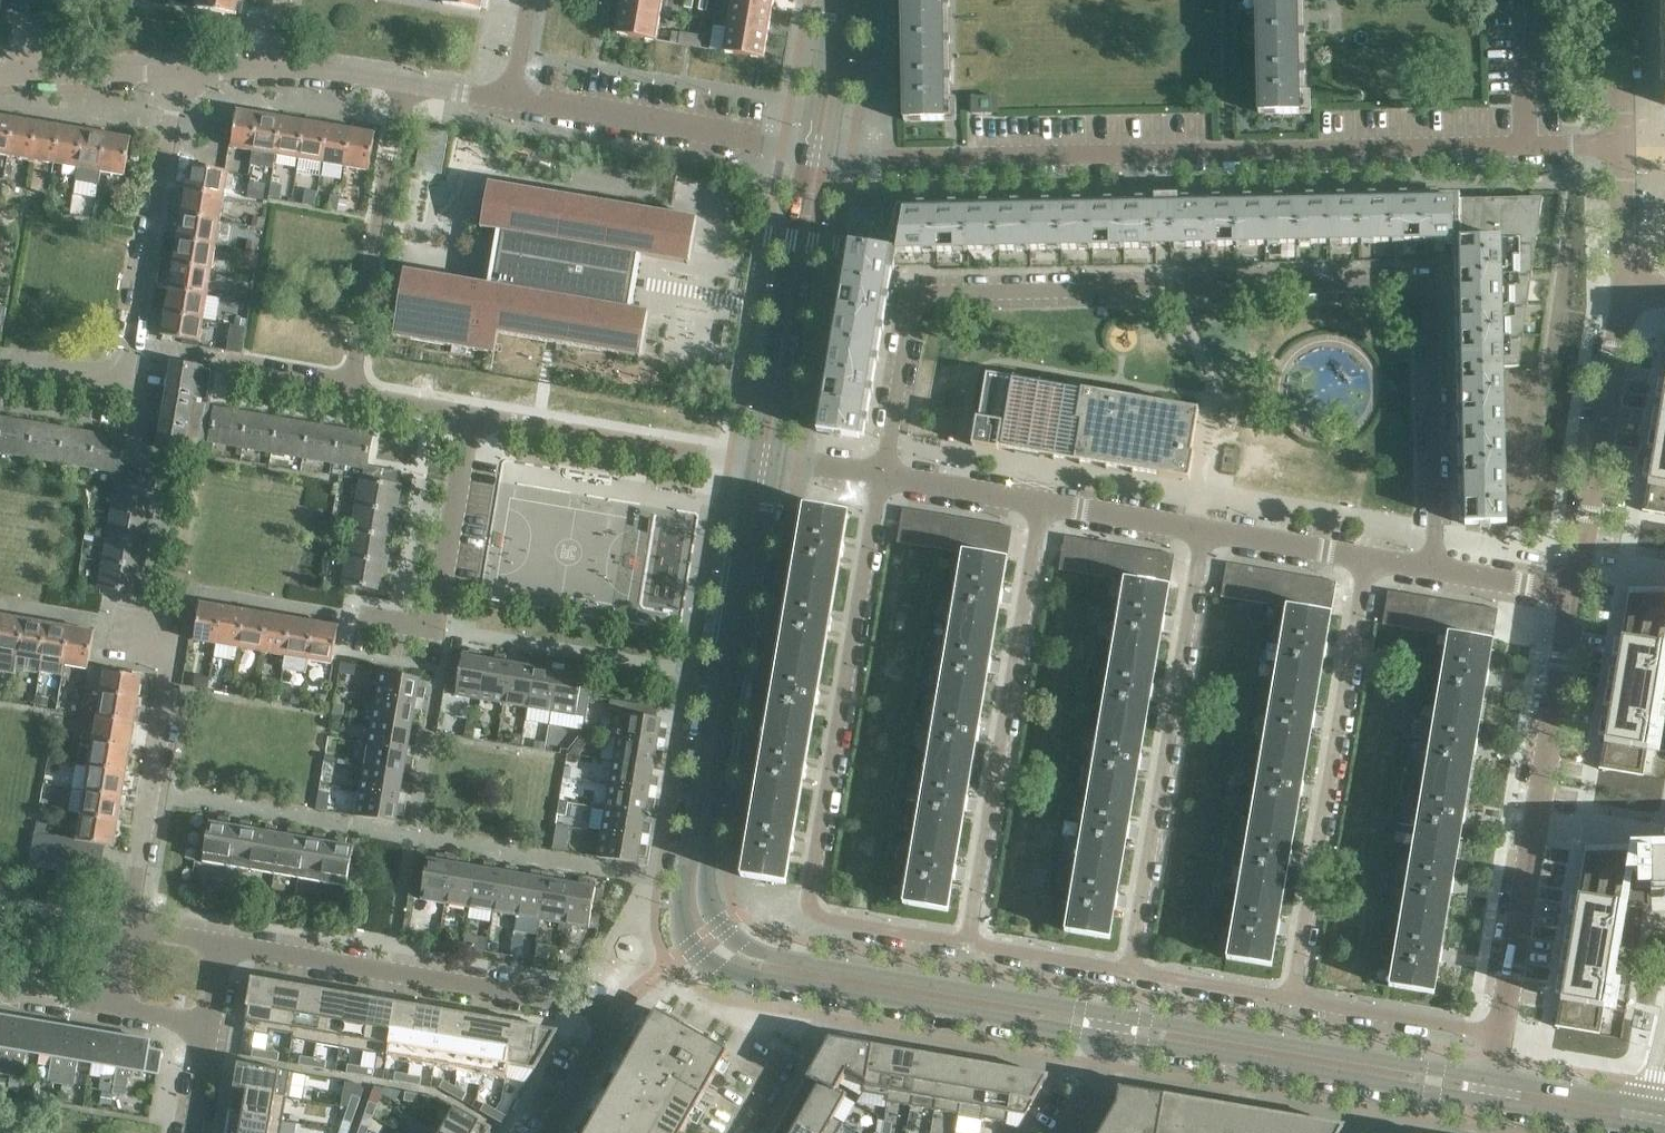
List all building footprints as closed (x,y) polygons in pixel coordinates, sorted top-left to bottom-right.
[(239,0),(201,0),(200,9),(236,15),(239,0)] [(483,0),(445,0),(444,4),(481,10),(483,0)] [(663,0),(620,0),(619,8),(661,16),(663,0)] [(694,0),(686,0),(684,7),(692,9),(694,0)] [(708,0),(701,0),(699,10),(706,11),(708,0)] [(774,0),(731,0),(731,3),(772,10),(774,0)] [(902,1),(906,1),(907,16),(902,16),(902,20),(902,38),(907,38),(907,54),(903,54),(903,57),(903,75),(908,75),(908,91),(903,91),(904,121),(910,121),(921,121),(945,120),(944,83),(943,19),(943,0),(902,0),(902,1)] [(1261,9),(1257,10),(1257,13),(1257,31),(1262,31),(1262,47),(1257,47),(1257,50),(1258,68),(1262,68),(1263,84),(1258,84),(1259,114),(1265,114),(1276,114),(1300,113),(1300,111),(1299,85),(1298,12),(1297,0),(1261,0),(1261,9)] [(768,34),(772,10),(731,3),(727,27),(768,34)] [(656,40),(661,16),(619,8),(615,33),(656,40)] [(764,58),(768,34),(727,27),(722,51),(764,58)] [(686,45),(688,33),(680,32),(678,44),(686,45)] [(702,36),(695,34),(693,46),(700,48),(702,36)] [(998,112),(997,97),(972,98),(972,113),(998,112)] [(253,151),(259,114),(238,110),(231,147),(228,146),(227,154),(230,154),(231,147),(253,151)] [(276,155),(282,118),(259,114),(253,151),(276,155)] [(16,119),(0,116),(0,154),(9,156),(16,119)] [(299,159),(305,122),(282,118),(276,155),(299,159)] [(32,160),(39,123),(16,119),(9,156),(32,160)] [(322,163),(328,126),(305,122),(299,159),(322,163)] [(55,164),(62,127),(39,123),(32,160),(55,164)] [(345,166),(352,130),(328,126),(322,163),(345,166)] [(78,168),(85,131),(62,127),(55,164),(78,168)] [(369,170),(375,134),(352,130),(345,166),(369,170)] [(102,171),(108,135),(85,131),(78,168),(102,171)] [(125,175),(131,139),(108,135),(102,171),(125,175)] [(224,197),(228,171),(191,165),(187,191),(224,197)] [(489,284),(405,270),(393,336),(495,353),(498,333),(546,341),(558,343),(640,357),(641,357),(648,311),(632,308),(636,284),(641,255),(689,264),(697,217),(489,182),(481,229),(498,231),(489,284)] [(220,222),(224,197),(187,191),(183,215),(220,222)] [(1538,239),(1537,198),(1538,198),(1538,193),(1503,193),(1503,199),(1496,199),(1496,194),(1460,194),(1460,200),(1451,200),(1452,240),(1501,239),(1501,240),(1538,239)] [(1421,241),(1420,200),(1389,201),(1390,242),(1421,241)] [(1452,241),(1452,240),(1451,200),(1420,200),(1421,241),(1452,241)] [(1390,242),(1389,201),(1358,202),(1359,242),(1390,242)] [(1328,243),(1327,202),(1296,203),(1296,244),(1328,243)] [(1359,242),(1358,202),(1327,202),(1328,243),(1359,242)] [(1296,244),(1296,203),(1264,204),(1265,244),(1296,244)] [(1234,245),(1233,204),(1202,205),(1203,246),(1234,245)] [(1265,244),(1264,204),(1233,204),(1234,245),(1265,244)] [(897,251),(904,211),(897,211),(897,205),(896,205),(896,206),(856,206),(850,243),(897,251)] [(1203,246),(1202,205),(1170,205),(1171,214),(1171,241),(1170,241),(1170,246),(1203,246)] [(1124,247),(1123,206),(1092,207),(1093,248),(1124,247)] [(1155,241),(1155,215),(1155,206),(1123,206),(1124,247),(1156,247),(1156,241),(1155,241)] [(1093,248),(1092,207),(1061,208),(1062,248),(1093,248)] [(1030,249),(1030,208),(998,209),(999,250),(1030,249)] [(1062,248),(1061,208),(1030,208),(1030,249),(1062,248)] [(968,250),(967,209),(936,210),(937,251),(968,250)] [(999,250),(998,209),(967,209),(968,250),(999,250)] [(937,251),(936,210),(904,211),(897,251),(897,252),(937,251)] [(1171,241),(1171,214),(1155,215),(1155,241),(1156,241),(1170,241),(1171,241)] [(216,246),(220,222),(183,215),(179,240),(216,246)] [(1503,367),(1501,258),(1501,240),(1501,239),(1452,240),(1452,241),(1453,241),(1453,254),(1460,254),(1465,492),(1479,492),(1492,491),(1506,491),(1503,367)] [(211,271),(216,246),(179,240),(175,265),(211,271)] [(858,438),(888,263),(895,264),(897,252),(897,251),(850,243),(818,431),(858,438)] [(207,296),(211,271),(175,265),(170,289),(207,296)] [(203,320),(207,296),(170,289),(166,314),(203,320)] [(199,341),(203,320),(166,314),(163,335),(199,341)] [(180,379),(182,365),(174,364),(172,378),(180,379)] [(186,381),(188,367),(182,365),(180,379),(186,381)] [(192,382),(195,368),(188,367),(186,381),(192,382)] [(199,383),(200,376),(201,369),(195,368),(192,382),(199,383)] [(211,378),(213,371),(201,369),(200,376),(211,378)] [(1192,452),(1199,409),(1159,403),(1158,402),(1151,401),(1139,399),(1133,398),(1132,398),(1107,394),(1105,393),(1080,389),(1078,389),(1078,392),(1067,390),(1067,387),(1066,387),(1045,383),(1041,383),(1039,382),(1019,379),(1014,378),(1013,378),(987,373),(980,410),(979,419),(977,418),(972,446),(998,450),(998,448),(1015,451),(1017,451),(1017,447),(1040,451),(1040,455),(1041,455),(1054,457),(1055,457),(1080,462),(1082,462),(1106,466),(1108,466),(1133,470),(1134,471),(1189,480),(1192,462),(1188,461),(1190,453),(1191,454),(1192,452)] [(210,385),(211,378),(200,376),(199,383),(210,385)] [(186,381),(180,379),(172,378),(170,391),(197,396),(198,389),(199,383),(192,382),(186,381)] [(1642,511),(1649,512),(1649,510),(1656,512),(1656,513),(1662,514),(1662,513),(1664,513),(1664,381),(1663,386),(1664,386),(1661,405),(1660,405),(1659,411),(1660,411),(1657,430),(1656,430),(1655,436),(1656,436),(1653,455),(1652,455),(1651,461),(1652,461),(1649,480),(1648,480),(1647,484),(1648,485),(1645,500),(1644,500),(1642,511)] [(209,391),(210,385),(199,383),(198,389),(209,391)] [(208,398),(209,391),(198,389),(197,396),(208,398)] [(196,403),(197,396),(170,391),(167,404),(195,409),(196,403)] [(207,404),(208,398),(197,396),(196,403),(207,404)] [(206,411),(207,404),(196,403),(195,409),(206,411)] [(193,416),(195,409),(167,404),(165,417),(192,422),(193,416)] [(205,418),(206,411),(195,409),(193,416),(205,418)] [(242,445),(247,414),(216,409),(211,440),(242,445)] [(273,450),(278,420),(247,414),(242,445),(273,450)] [(190,436),(191,429),(192,422),(165,417),(161,416),(161,419),(165,420),(161,445),(188,450),(189,442),(190,436)] [(204,424),(205,418),(193,416),(192,422),(204,424)] [(35,425),(3,419),(0,440),(0,450),(29,455),(35,425)] [(304,456),(309,425),(278,420),(273,450),(304,456)] [(203,431),(204,424),(192,422),(191,429),(203,431)] [(60,461),(65,430),(35,425),(29,455),(60,461)] [(335,461),(340,430),(309,425),(304,456),(335,461)] [(202,437),(203,431),(191,429),(190,436),(202,437)] [(91,466),(96,435),(65,430),(60,461),(91,466)] [(366,465),(371,436),(340,430),(335,461),(365,466),(366,466),(366,465)] [(122,470),(127,444),(127,440),(96,435),(91,466),(121,471),(122,471),(122,470)] [(200,444),(202,437),(190,436),(189,442),(200,444)] [(199,451),(200,444),(189,442),(188,450),(199,451)] [(379,475),(380,467),(366,465),(366,466),(365,466),(364,473),(379,475)] [(386,476),(387,469),(380,467),(379,475),(378,482),(385,483),(386,476)] [(400,479),(402,471),(387,469),(386,476),(400,479)] [(131,479),(132,472),(122,470),(122,471),(121,471),(120,477),(131,479)] [(137,487),(138,480),(139,473),(132,472),(131,479),(129,486),(137,487)] [(156,484),(157,476),(139,473),(138,480),(156,484)] [(378,482),(379,475),(364,473),(363,479),(378,482)] [(399,486),(400,479),(386,476),(385,483),(399,486)] [(129,486),(131,479),(120,477),(119,484),(129,486)] [(385,483),(378,482),(363,479),(358,505),(395,512),(399,486),(385,483)] [(155,490),(156,484),(138,480),(137,487),(155,490)] [(137,487),(129,486),(119,484),(114,510),(151,516),(155,490),(137,487)] [(1493,524),(1492,491),(1479,492),(1479,524),(1493,524)] [(1507,523),(1506,491),(1492,491),(1493,524),(1507,523)] [(1479,524),(1479,492),(1465,492),(1465,524),(1479,524)] [(390,537),(395,512),(358,505),(354,531),(390,537)] [(843,545),(848,514),(804,506),(797,544),(844,552),(845,545),(843,545)] [(908,523),(910,510),(903,508),(901,522),(903,523),(908,523)] [(146,542),(151,516),(114,510),(110,536),(146,542)] [(915,524),(917,511),(910,510),(908,523),(915,524)] [(922,526),(924,512),(917,511),(915,524),(922,526)] [(928,527),(931,513),(924,512),(922,526),(928,527)] [(935,528),(937,514),(931,513),(928,527),(935,528)] [(942,529),(944,515),(937,514),(935,528),(942,529)] [(949,530),(951,517),(944,515),(942,529),(949,530)] [(956,531),(958,518),(951,517),(949,530),(956,531)] [(962,532),(965,519),(958,518),(956,531),(962,532)] [(969,534),(971,520),(965,519),(962,532),(969,534)] [(976,535),(978,521),(971,520),(969,534),(976,535)] [(983,536),(985,522),(978,521),(976,535),(983,536)] [(990,537),(992,523),(985,522),(983,536),(990,537)] [(969,534),(962,532),(956,531),(949,530),(942,529),(935,528),(928,527),(922,526),(915,524),(908,523),(903,523),(902,529),(907,529),(914,531),(920,532),(927,533),(934,534),(941,535),(948,536),(955,537),(961,539),(968,540),(975,541),(982,542),(989,543),(995,544),(1002,546),(1007,546),(1008,540),(1003,539),(996,538),(990,537),(983,536),(976,535),(969,534)] [(996,538),(999,525),(992,523),(990,537),(996,538)] [(1003,539),(1006,526),(999,525),(996,538),(1003,539)] [(1011,541),(1013,527),(1006,526),(1003,539),(1008,540),(1011,541)] [(907,529),(902,529),(900,528),(897,542),(905,543),(907,529)] [(911,544),(914,531),(907,529),(905,543),(911,544)] [(386,563),(390,537),(354,531),(350,556),(386,563)] [(918,545),(920,532),(914,531),(911,544),(918,545)] [(925,546),(927,533),(920,532),(918,545),(925,546)] [(932,548),(934,534),(927,533),(925,546),(932,548)] [(939,549),(941,535),(934,534),(932,548),(939,549)] [(945,550),(948,536),(941,535),(939,549),(945,550)] [(142,568),(146,542),(110,536),(106,561),(142,568)] [(952,551),(955,537),(948,536),(945,550),(952,551)] [(1170,587),(1175,554),(1065,536),(1059,569),(1125,580),(1125,579),(1169,587),(1170,587)] [(959,552),(961,539),(955,537),(952,551),(959,552)] [(966,552),(968,540),(961,539),(959,552),(963,553),(963,552),(966,552)] [(973,553),(975,541),(968,540),(966,552),(973,553)] [(980,554),(982,542),(975,541),(973,553),(980,554)] [(986,556),(989,543),(982,542),(980,554),(986,556)] [(993,557),(995,544),(989,543),(986,556),(993,557)] [(831,619),(840,564),(841,558),(843,558),(844,552),(797,544),(785,618),(831,625),(832,619),(831,619)] [(1000,558),(1002,546),(995,544),(993,557),(1000,558)] [(1007,559),(1010,547),(1007,546),(1002,546),(1000,558),(1007,559)] [(973,553),(966,552),(963,552),(963,553),(950,626),(975,631),(975,628),(995,632),(1000,602),(1008,604),(1009,593),(1002,592),(1007,559),(1000,558),(993,557),(986,556),(980,554),(973,553)] [(382,589),(386,563),(350,556),(345,582),(382,589)] [(137,594),(142,568),(106,561),(101,587),(137,594)] [(1232,578),(1234,564),(1227,563),(1224,577),(1227,577),(1232,578)] [(1239,579),(1241,566),(1234,564),(1232,578),(1239,579)] [(1245,580),(1248,567),(1241,566),(1239,579),(1245,580)] [(1252,581),(1255,568),(1248,567),(1245,580),(1252,581)] [(1259,583),(1261,569),(1255,568),(1252,581),(1259,583)] [(1266,584),(1268,570),(1261,569),(1259,583),(1266,584)] [(1273,585),(1275,571),(1268,570),(1266,584),(1273,585)] [(1279,586),(1282,572),(1275,571),(1273,585),(1279,586)] [(1286,587),(1289,574),(1282,572),(1279,586),(1286,587)] [(1293,588),(1295,575),(1289,574),(1286,587),(1293,588)] [(1300,590),(1302,576),(1295,575),(1293,588),(1300,590)] [(1307,591),(1309,577),(1302,576),(1300,590),(1307,591)] [(1332,595),(1327,594),(1320,593),(1314,592),(1307,591),(1300,590),(1293,588),(1286,587),(1279,586),(1273,585),(1266,584),(1259,583),(1252,581),(1245,580),(1239,579),(1232,578),(1227,577),(1226,583),(1231,584),(1238,585),(1244,586),(1251,588),(1258,589),(1265,590),(1272,591),(1278,592),(1285,593),(1292,595),(1299,596),(1306,597),(1312,598),(1319,599),(1326,600),(1331,601),(1332,595)] [(1314,592),(1316,578),(1309,577),(1307,591),(1314,592)] [(1320,593),(1323,579),(1316,578),(1314,592),(1320,593)] [(1164,619),(1169,587),(1125,579),(1125,580),(1112,654),(1137,658),(1137,656),(1157,659),(1161,630),(1169,631),(1171,620),(1164,619)] [(1327,594),(1329,580),(1323,579),(1320,593),(1327,594)] [(1334,595),(1337,582),(1329,580),(1327,594),(1332,595),(1334,595)] [(1231,584),(1226,583),(1223,583),(1221,596),(1228,598),(1231,584)] [(1235,599),(1238,585),(1231,584),(1228,598),(1235,599)] [(1242,600),(1244,586),(1238,585),(1235,599),(1242,600)] [(1249,601),(1251,588),(1244,586),(1242,600),(1249,601)] [(1256,602),(1258,589),(1251,588),(1249,601),(1256,602)] [(1263,603),(1265,590),(1258,589),(1256,602),(1263,603)] [(1269,605),(1272,591),(1265,590),(1263,603),(1269,605)] [(1276,606),(1278,592),(1272,591),(1269,605),(1276,606)] [(1409,628),(1413,609),(1415,595),(1388,591),(1386,604),(1389,605),(1388,611),(1385,610),(1383,624),(1409,628)] [(1283,607),(1285,593),(1278,592),(1276,606),(1283,607)] [(1290,607),(1292,595),(1285,593),(1283,607),(1286,608),(1287,606),(1290,607)] [(1599,769),(1605,770),(1605,768),(1613,770),(1612,771),(1619,772),(1619,771),(1637,774),(1637,775),(1643,776),(1664,647),(1664,594),(1630,594),(1622,639),(1621,639),(1620,644),(1621,644),(1618,663),(1617,663),(1616,669),(1617,669),(1614,688),(1612,688),(1611,694),(1612,694),(1609,713),(1608,713),(1607,719),(1608,719),(1605,738),(1604,738),(1603,742),(1604,743),(1602,758),(1601,758),(1599,769)] [(1297,608),(1299,596),(1292,595),(1290,607),(1297,608)] [(1419,610),(1422,596),(1415,595),(1413,609),(1419,610)] [(1304,609),(1306,597),(1299,596),(1297,608),(1304,609)] [(1426,611),(1428,597),(1422,596),(1419,610),(1426,611)] [(1310,610),(1312,598),(1306,597),(1304,609),(1310,610)] [(1433,612),(1435,598),(1428,597),(1426,611),(1433,612)] [(1317,612),(1319,599),(1312,598),(1310,610),(1317,612)] [(1440,613),(1442,600),(1435,598),(1433,612),(1440,613)] [(1324,613),(1326,600),(1319,599),(1317,612),(1324,613)] [(1331,614),(1333,601),(1331,601),(1326,600),(1324,613),(1331,614)] [(1447,614),(1449,601),(1442,600),(1440,613),(1447,614)] [(1453,616),(1456,602),(1449,601),(1447,614),(1453,616)] [(1460,617),(1463,603),(1456,602),(1453,616),(1460,617)] [(1467,618),(1469,604),(1463,603),(1460,617),(1467,618)] [(216,644),(223,607),(201,604),(195,640),(216,644)] [(1474,619),(1476,605),(1469,604),(1467,618),(1474,619)] [(1481,620),(1483,607),(1476,605),(1474,619),(1481,620)] [(1297,608),(1290,607),(1287,606),(1286,608),(1274,681),(1298,686),(1299,683),(1318,687),(1323,658),(1331,659),(1333,648),(1325,647),(1331,614),(1324,613),(1317,612),(1310,610),(1304,609),(1297,608)] [(240,648),(246,611),(223,607),(216,644),(240,648)] [(1487,621),(1490,608),(1483,607),(1481,620),(1487,621)] [(1496,623),(1498,609),(1490,608),(1487,621),(1493,622),(1496,623)] [(1447,614),(1440,613),(1433,612),(1426,611),(1419,610),(1413,609),(1409,628),(1417,630),(1420,616),(1426,617),(1433,618),(1440,620),(1447,621),(1454,622),(1461,623),(1467,624),(1474,625),(1481,627),(1488,628),(1492,628),(1493,622),(1487,621),(1481,620),(1474,619),(1467,618),(1460,617),(1453,616),(1447,614)] [(262,652),(269,615),(246,611),(240,648),(262,652)] [(286,656),(292,619),(269,615),(262,652),(286,656)] [(25,620),(1,616),(0,624),(0,654),(18,657),(25,620)] [(1424,631),(1426,617),(1420,616),(1417,630),(1424,631)] [(1431,632),(1433,618),(1426,617),(1424,631),(1431,632)] [(818,693),(827,638),(829,632),(830,632),(831,625),(785,618),(772,691),(819,699),(820,693),(818,693)] [(1438,633),(1440,620),(1433,618),(1431,632),(1438,633)] [(309,659),(315,622),(292,619),(286,656),(309,659)] [(41,661),(48,624),(25,620),(18,657),(41,661)] [(1445,634),(1447,621),(1440,620),(1438,633),(1445,634)] [(1452,634),(1454,622),(1447,621),(1445,634),(1449,635),(1449,634),(1452,634)] [(332,663),(338,626),(315,622),(309,659),(332,663)] [(1459,635),(1461,623),(1454,622),(1452,634),(1459,635)] [(1465,636),(1467,624),(1461,623),(1459,635),(1465,636)] [(64,664),(71,628),(48,624),(41,661),(64,664)] [(1472,638),(1474,625),(1467,624),(1465,636),(1472,638)] [(1479,639),(1481,627),(1474,625),(1472,638),(1479,639)] [(996,673),(998,662),(990,661),(995,632),(975,628),(975,631),(950,626),(939,695),(964,700),(964,697),(983,701),(988,672),(996,673)] [(1486,640),(1488,628),(1481,627),(1479,639),(1486,640)] [(88,668),(94,632),(71,628),(64,664),(88,668)] [(1495,629),(1492,628),(1488,628),(1486,640),(1493,641),(1495,629)] [(1459,635),(1452,634),(1449,634),(1449,635),(1436,709),(1461,713),(1461,711),(1481,714),(1486,685),(1494,686),(1495,675),(1488,674),(1493,641),(1486,640),(1479,639),(1472,638),(1465,636),(1459,635)] [(481,699),(488,660),(480,658),(481,651),(470,649),(469,656),(462,655),(456,695),(481,699)] [(504,703),(511,663),(505,662),(507,655),(496,653),(494,661),(488,660),(481,699),(504,703)] [(1158,700),(1159,690),(1152,688),(1157,659),(1137,656),(1137,658),(1112,654),(1100,723),(1125,727),(1126,725),(1145,728),(1150,699),(1158,700)] [(528,707),(535,667),(527,666),(529,659),(518,657),(516,664),(511,663),(504,703),(528,707)] [(552,711),(558,671),(553,671),(554,663),(543,661),(542,669),(535,667),(528,707),(552,711)] [(576,715),(583,676),(575,674),(576,667),(565,665),(564,672),(558,671),(552,711),(576,715)] [(140,696),(143,677),(106,670),(103,690),(140,696)] [(426,688),(419,686),(420,678),(380,672),(376,696),(416,703),(417,697),(424,699),(426,688)] [(1319,728),(1321,717),(1314,716),(1318,687),(1299,683),(1298,686),(1274,681),(1268,714),(1267,713),(1265,723),(1267,723),(1262,750),(1287,755),(1287,752),(1307,756),(1312,727),(1319,728)] [(135,723),(140,696),(103,690),(98,717),(135,723)] [(806,766),(815,713),(816,705),(818,705),(819,699),(772,691),(760,765),(806,773),(807,766),(806,766)] [(984,742),(986,731),(979,730),(983,701),(964,697),(964,700),(939,695),(933,728),(932,727),(930,736),(932,737),(927,764),(952,769),(952,766),(972,770),(977,741),(984,742)] [(420,721),(422,710),(415,709),(416,703),(376,696),(372,720),(412,727),(413,719),(420,721)] [(1482,755),(1484,745),(1476,743),(1481,714),(1461,711),(1461,713),(1436,709),(1432,732),(1431,732),(1428,750),(1429,750),(1425,778),(1450,782),(1450,780),(1469,783),(1474,754),(1482,755)] [(667,729),(660,728),(661,719),(622,713),(618,737),(657,744),(658,738),(666,740),(667,729)] [(131,747),(135,723),(98,717),(94,741),(131,747)] [(418,735),(411,734),(412,727),(372,720),(368,744),(408,750),(409,745),(416,746),(418,735)] [(1146,769),(1148,759),(1140,757),(1145,728),(1126,725),(1125,727),(1100,723),(1096,746),(1095,746),(1094,755),(1092,764),(1093,764),(1089,792),(1114,796),(1114,794),(1134,797),(1138,768),(1146,769)] [(662,762),(664,751),(656,749),(657,744),(618,737),(614,761),(653,768),(654,760),(662,762)] [(127,772),(131,747),(94,741),(90,766),(127,772)] [(412,768),(414,757),(407,756),(408,750),(368,744),(364,767),(404,774),(405,767),(412,768)] [(1308,797),(1310,786),(1302,785),(1307,756),(1287,752),(1287,755),(1262,750),(1258,774),(1257,774),(1254,792),(1255,792),(1250,820),(1275,824),(1276,822),(1295,825),(1300,796),(1308,797)] [(659,776),(652,775),(653,768),(614,761),(610,785),(649,791),(650,786),(658,787),(659,776)] [(973,811),(974,800),(967,799),(972,770),(952,766),(952,769),(927,764),(921,797),(920,797),(919,806),(920,806),(915,834),(940,838),(941,836),(960,839),(965,810),(973,811)] [(793,840),(802,786),(804,779),(805,779),(806,773),(760,765),(747,839),(794,847),(795,841),(793,840)] [(123,797),(127,772),(90,766),(85,790),(123,797)] [(410,783),(402,781),(404,774),(364,767),(360,791),(400,798),(401,792),(408,794),(410,783)] [(1470,824),(1472,814),(1464,812),(1469,783),(1450,780),(1450,782),(1425,778),(1421,801),(1419,801),(1416,819),(1418,819),(1413,847),(1438,851),(1438,849),(1458,852),(1463,823),(1470,824)] [(654,809),(656,798),(648,797),(649,791),(610,785),(606,808),(645,815),(646,808),(654,809)] [(118,821),(123,797),(85,790),(81,815),(118,821)] [(404,816),(406,805),(399,803),(400,798),(360,791),(356,816),(395,822),(397,814),(404,816)] [(1134,838),(1136,828),(1129,826),(1134,797),(1114,794),(1114,796),(1089,792),(1085,815),(1083,815),(1082,824),(1080,833),(1082,833),(1077,861),(1102,865),(1102,863),(1122,866),(1127,837),(1134,838)] [(650,834),(651,824),(644,822),(645,815),(606,808),(602,832),(641,839),(642,833),(650,834)] [(114,847),(118,821),(81,815),(77,840),(78,840),(105,845),(114,847)] [(347,886),(354,847),(346,845),(347,838),(336,836),(335,843),(324,841),(325,834),(314,832),(313,840),(299,837),(300,830),(289,828),(288,835),(277,833),(278,826),(267,824),(266,832),(251,829),(252,822),(242,820),(240,827),(229,825),(230,818),(219,816),(218,824),(210,822),(203,862),(347,886)] [(1296,866),(1298,855),(1290,854),(1295,825),(1276,822),(1275,824),(1250,820),(1246,843),(1245,843),(1244,852),(1242,861),(1243,861),(1239,889),(1264,893),(1264,891),(1284,894),(1289,865),(1296,866)] [(646,857),(648,846),(640,844),(641,839),(602,832),(597,857),(637,863),(638,855),(646,857)] [(41,847),(43,834),(35,833),(33,846),(41,847)] [(48,848),(50,835),(43,834),(41,847),(48,848)] [(961,880),(963,869),(955,868),(960,839),(941,836),(940,838),(915,834),(911,857),(910,857),(907,875),(908,875),(903,904),(948,911),(953,879),(961,880)] [(55,849),(57,836),(50,835),(48,848),(55,849)] [(62,851),(64,838),(57,836),(55,849),(62,851)] [(69,852),(71,839),(64,838),(62,851),(69,852)] [(76,853),(78,840),(77,840),(71,839),(69,852),(76,853)] [(786,884),(790,861),(791,853),(793,853),(794,847),(747,839),(741,876),(786,884)] [(103,858),(105,845),(78,840),(76,853),(103,858)] [(103,858),(76,853),(69,852),(62,851),(55,849),(48,848),(41,847),(33,846),(32,852),(40,854),(47,855),(54,856),(61,857),(68,858),(75,860),(102,864),(103,858)] [(1458,893),(1460,883),(1453,881),(1458,852),(1438,849),(1438,851),(1413,847),(1409,870),(1408,870),(1405,888),(1406,888),(1403,903),(1402,903),(1400,914),(1407,915),(1406,917),(1426,920),(1427,918),(1446,921),(1451,892),(1458,893)] [(1555,1026),(1561,1028),(1562,1026),(1569,1028),(1569,1029),(1575,1030),(1575,1029),(1593,1032),(1593,1033),(1599,1034),(1621,905),(1652,910),(1652,896),(1664,895),(1664,850),(1637,851),(1586,852),(1578,897),(1577,897),(1576,902),(1577,902),(1574,921),(1573,920),(1572,927),(1573,927),(1570,946),(1569,945),(1568,952),(1569,952),(1566,971),(1565,971),(1564,977),(1565,977),(1562,996),(1560,996),(1560,1000),(1561,1001),(1558,1016),(1557,1016),(1555,1026)] [(38,867),(40,854),(32,852),(30,866),(38,867)] [(446,903),(453,863),(447,862),(448,855),(437,853),(436,860),(428,859),(421,899),(446,903)] [(44,868),(47,855),(40,854),(38,867),(44,868)] [(52,869),(54,856),(47,855),(44,868),(52,869)] [(59,870),(61,857),(54,856),(52,869),(59,870)] [(65,871),(68,858),(61,857),(59,870),(65,871)] [(469,907),(476,867),(469,866),(470,858),(459,857),(458,864),(453,863),(446,903),(469,907)] [(72,873),(75,860),(68,858),(65,871),(72,873)] [(100,877),(102,864),(75,860),(72,873),(100,877)] [(493,911),(500,871),(494,870),(496,863),(485,861),(483,868),(476,867),(469,907),(493,911)] [(1123,908),(1124,897),(1117,895),(1122,866),(1102,863),(1102,865),(1077,861),(1073,884),(1072,884),(1069,902),(1070,902),(1065,931),(1110,939),(1115,906),(1123,908)] [(517,915),(524,875),(516,874),(518,867),(507,865),(505,872),(500,871),(493,911),(517,915)] [(541,919),(547,879),(542,878),(543,871),(532,869),(531,876),(524,875),(517,915),(541,919)] [(564,923),(571,883),(564,882),(565,875),(554,873),(553,880),(547,879),(541,919),(564,923)] [(589,927),(596,887),(589,886),(590,879),(580,877),(578,885),(571,883),(564,923),(589,927)] [(1284,935),(1286,924),(1279,923),(1284,894),(1264,891),(1264,893),(1239,889),(1235,912),(1233,912),(1230,930),(1232,930),(1227,959),(1271,966),(1277,934),(1284,935)] [(1447,962),(1449,952),(1441,950),(1446,921),(1427,918),(1426,920),(1406,917),(1407,915),(1400,914),(1399,924),(1400,924),(1397,939),(1396,939),(1394,948),(1393,957),(1394,957),(1389,986),(1434,994),(1439,961),(1447,962)] [(269,1035),(278,983),(275,982),(275,983),(257,980),(257,979),(253,978),(244,1031),(269,1035)] [(293,1039),(301,987),(299,986),(299,987),(280,984),(281,983),(278,983),(269,1035),(270,1035),(271,1030),(279,1031),(293,1034),(292,1039),(293,1039)] [(316,1043),(325,991),(322,990),(322,991),(304,988),(304,987),(301,987),(293,1039),(316,1043)] [(340,1047),(349,995),(346,994),(346,995),(328,992),(328,991),(325,991),(316,1043),(340,1047)] [(364,1051),(373,999),(370,998),(370,999),(352,996),(352,995),(349,995),(340,1047),(364,1051)] [(387,1055),(396,1003),(393,1002),(393,1003),(375,1000),(375,999),(373,999),(364,1051),(387,1055)] [(411,1059),(420,1007),(417,1006),(417,1007),(399,1004),(399,1003),(396,1003),(387,1055),(411,1059)] [(435,1063),(444,1011),(441,1010),(441,1011),(423,1008),(423,1007),(420,1007),(411,1059),(435,1063)] [(458,1067),(467,1015),(465,1014),(464,1015),(446,1012),(447,1011),(444,1011),(435,1063),(458,1067)] [(696,1111),(697,1109),(729,1052),(703,1037),(703,1038),(682,1026),(656,1011),(624,1068),(623,1070),(587,1132),(683,1132),(696,1111)] [(19,1018),(0,1015),(0,1047),(1,1047),(0,1054),(0,1072),(10,1074),(14,1049),(19,1018)] [(482,1071),(491,1019),(488,1018),(488,1019),(470,1016),(470,1015),(467,1015),(458,1067),(482,1071)] [(40,1054),(45,1023),(19,1018),(14,1049),(10,1074),(20,1076),(25,1063),(27,1051),(40,1054)] [(506,1075),(515,1023),(512,1022),(512,1023),(494,1020),(494,1019),(491,1019),(482,1071),(506,1075)] [(62,1083),(71,1027),(45,1023),(40,1054),(53,1056),(51,1067),(51,1081),(62,1083)] [(535,1070),(558,1030),(536,1026),(536,1027),(518,1024),(518,1023),(515,1023),(506,1075),(507,1075),(509,1065),(535,1070)] [(92,1062),(97,1032),(71,1027),(62,1083),(72,1084),(77,1071),(79,1060),(92,1062)] [(118,1067),(123,1036),(97,1032),(92,1062),(118,1067)] [(158,1073),(162,1051),(149,1049),(150,1041),(123,1036),(118,1067),(116,1075),(113,1091),(123,1093),(128,1080),(130,1069),(145,1071),(145,1070),(158,1073)] [(866,1083),(872,1045),(830,1038),(808,1076),(836,1091),(836,1090),(847,1072),(865,1082),(866,1083)] [(888,1097),(896,1049),(872,1045),(866,1083),(865,1082),(863,1092),(887,1096),(888,1097)] [(265,1058),(266,1050),(253,1047),(252,1056),(265,1058)] [(911,1106),(920,1053),(896,1049),(888,1097),(887,1096),(886,1102),(911,1106)] [(279,1052),(266,1050),(265,1058),(278,1061),(279,1052)] [(935,1110),(944,1058),(920,1053),(911,1106),(935,1110)] [(312,1067),(314,1058),(300,1056),(299,1064),(312,1067)] [(327,1060),(314,1058),(312,1067),(325,1069),(327,1060)] [(960,1103),(967,1062),(944,1058),(935,1110),(959,1114),(961,1103),(960,1103)] [(984,1107),(991,1066),(967,1062),(960,1103),(961,1103),(983,1107),(984,1107)] [(287,1097),(291,1072),(239,1063),(234,1088),(287,1097)] [(360,1075),(361,1066),(348,1064),(346,1072),(360,1075)] [(374,1068),(361,1066),(360,1075),(373,1077),(374,1068)] [(1008,1111),(1015,1070),(991,1066),(984,1107),(983,1107),(981,1118),(1007,1122),(1009,1112),(1008,1111)] [(1026,1115),(1048,1075),(1015,1070),(1008,1111),(1009,1112),(1026,1115)] [(407,1083),(409,1074),(395,1072),(394,1080),(407,1083)] [(422,1076),(409,1074),(407,1083),(420,1085),(422,1076)] [(113,1091),(116,1075),(103,1075),(103,1090),(113,1091)] [(846,1096),(836,1090),(836,1091),(808,1076),(796,1097),(833,1118),(834,1117),(846,1096)] [(451,1094),(455,1086),(443,1079),(439,1087),(441,1088),(451,1094)] [(462,1100),(467,1092),(455,1086),(451,1094),(462,1100)] [(283,1120),(287,1097),(234,1088),(230,1112),(283,1120)] [(1125,1089),(1100,1132),(1158,1132),(1164,1095),(1125,1089)] [(417,1102),(419,1094),(405,1091),(404,1100),(417,1102)] [(356,1110),(361,1098),(353,1094),(348,1107),(356,1110)] [(1164,1095),(1158,1132),(1182,1132),(1188,1099),(1164,1095)] [(796,1097),(785,1118),(811,1132),(837,1132),(843,1122),(834,1117),(833,1118),(796,1097)] [(1188,1099),(1182,1132),(1206,1132),(1211,1103),(1188,1099)] [(377,1104),(369,1101),(365,1114),(373,1116),(377,1104)] [(492,1117),(496,1109),(484,1103),(480,1110),(492,1117)] [(1211,1103),(1206,1132),(1230,1132),(1235,1107),(1211,1103)] [(455,1106),(443,1127),(434,1122),(433,1123),(443,1128),(451,1132),(489,1132),(492,1127),(455,1106)] [(352,1123),(356,1110),(348,1107),(344,1120),(352,1123)] [(1235,1107),(1230,1132),(1254,1132),(1258,1111),(1235,1107)] [(508,1116),(496,1109),(492,1117),(504,1124),(508,1116)] [(1258,1111),(1254,1132),(1279,1132),(1282,1115),(1258,1111)] [(283,1120),(230,1112),(227,1132),(281,1132),(283,1120)] [(1343,1126),(1282,1115),(1279,1132),(1339,1132),(1343,1126)] [(785,1118),(776,1132),(811,1132),(785,1118)] [(882,1132),(891,1132),(893,1122),(884,1121),(882,1132)] [(433,1123),(427,1132),(451,1132),(443,1128),(433,1123)] [(361,1124),(358,1132),(367,1132),(369,1127),(361,1124)]
